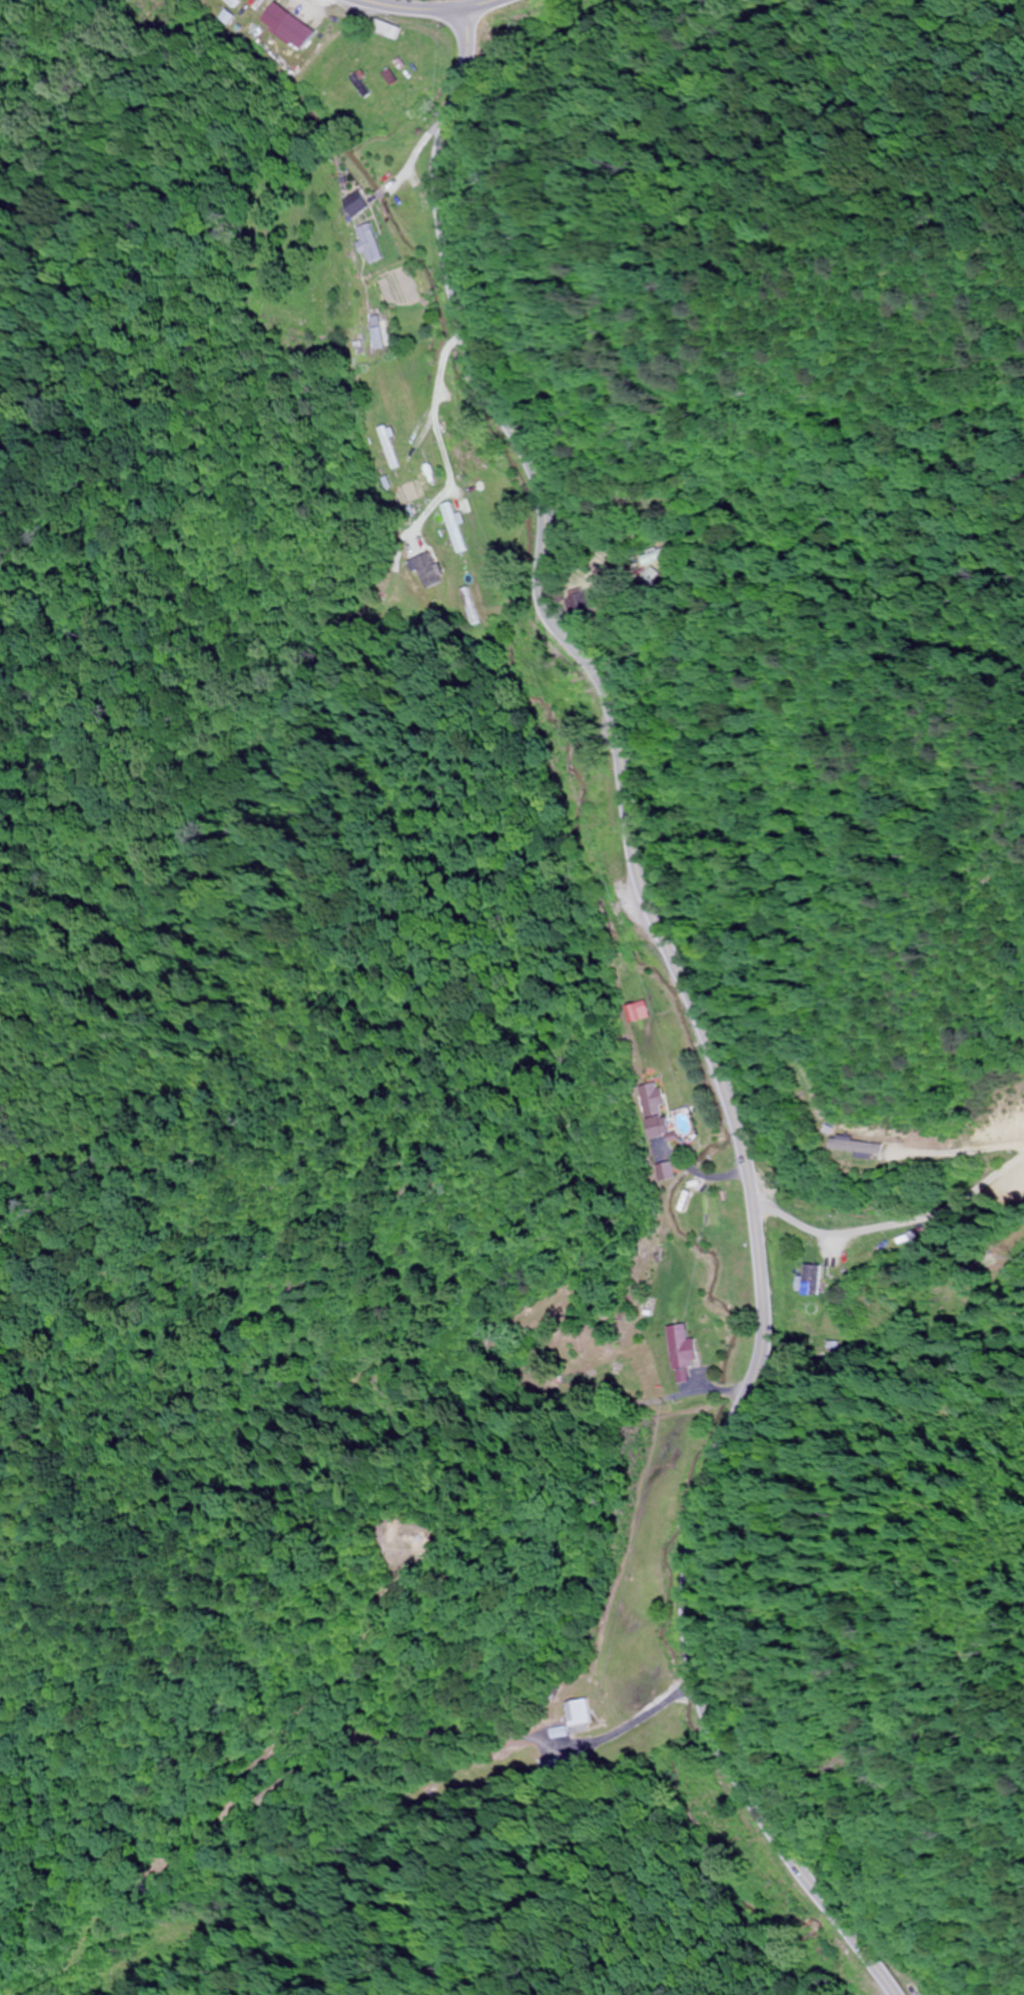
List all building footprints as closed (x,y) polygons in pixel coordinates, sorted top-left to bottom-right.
[(242,0),(224,0),(234,10),(242,1),(242,0)] [(306,51),(319,32),(292,14),(279,33),(306,51)] [(374,31),(398,41),(403,28),(379,19),(374,31)] [(355,217),(373,207),(364,190),(346,200),(355,217)] [(357,229),(369,265),(386,259),(374,223),(357,229)] [(367,318),(372,351),(389,348),(383,315),(367,318)] [(375,430),(389,471),(398,467),(384,426),(375,430)] [(463,514),(455,516),(452,504),(441,507),(456,554),(467,551),(459,526),(466,524),(463,514)] [(676,555),(672,545),(643,556),(647,566),(676,555)] [(413,560),(423,590),(441,584),(431,554),(413,560)] [(475,624),(468,588),(457,591),(465,626),(475,624)] [(646,1020),(645,1003),(631,1003),(632,1021),(646,1020)] [(671,1136),(659,1085),(635,1090),(646,1142),(671,1136)] [(886,1151),(886,1142),(848,1142),(848,1151),(886,1151)] [(803,1296),(822,1296),(822,1267),(803,1267),(803,1296)] [(673,1371),(699,1368),(696,1340),(689,1341),(687,1326),(668,1328),(673,1371)] [(569,1728),(593,1723),(588,1699),(565,1703),(569,1728)]
